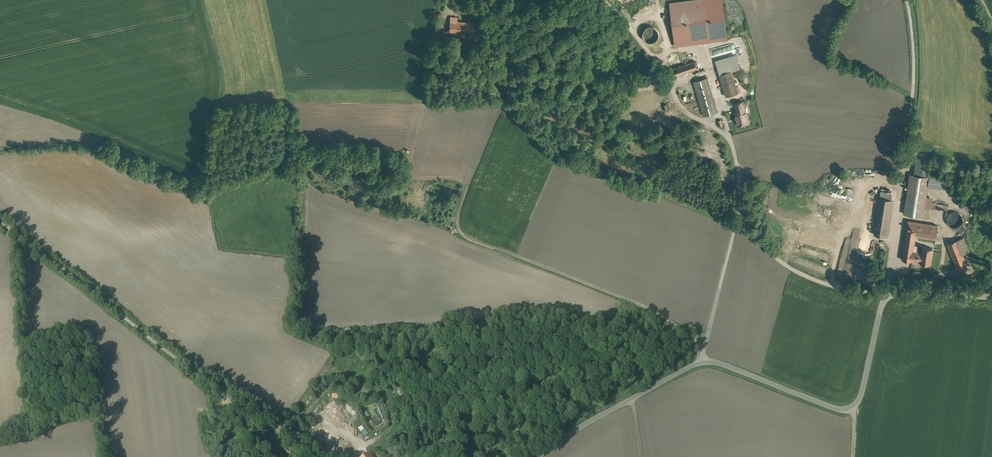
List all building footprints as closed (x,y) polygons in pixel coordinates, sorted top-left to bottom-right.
[(670,3),(676,46),(726,39),(722,0),(693,0),(670,3)] [(473,22),(450,21),(450,31),(472,33),(473,22)] [(643,33),(643,34),(643,36),(643,37),(644,39),(645,40),(646,41),(647,42),(648,42),(650,43),(651,43),(652,42),(654,42),(655,41),(656,40),(657,39),(658,38),(658,37),(659,35),(659,34),(658,32),(658,31),(657,30),(656,29),(654,28),(653,27),(652,27),(650,27),(649,27),(647,27),(646,28),(645,29),(644,30),(643,32),(643,33)] [(448,31),(438,30),(437,39),(440,39),(447,40),(448,31)] [(695,61),(669,70),(671,78),(697,69),(695,61)] [(732,71),(720,74),(726,96),(738,93),(732,71)] [(707,78),(694,82),(704,115),(717,112),(707,78)] [(744,105),(736,107),(737,112),(734,112),(738,126),(749,123),(744,105)] [(913,174),(924,175),(925,159),(915,158),(913,174)] [(929,177),(910,174),(904,214),(923,217),(924,208),(929,177)] [(880,198),(874,235),(885,236),(891,200),(880,198)] [(958,212),(956,211),(955,211),(953,211),(952,212),(951,212),(950,213),(949,213),(949,214),(948,215),(947,216),(947,217),(947,218),(947,220),(947,221),(947,222),(948,224),(949,225),(950,226),(951,226),(952,227),(953,227),(954,227),(955,228),(957,227),(958,227),(959,227),(959,226),(960,226),(961,225),(962,224),(962,222),(963,221),(963,220),(963,219),(963,218),(963,217),(962,217),(962,216),(961,215),(961,214),(960,213),(959,212),(958,212)] [(938,225),(908,221),(904,244),(914,246),(916,236),(936,239),(938,225)] [(963,237),(947,244),(953,257),(957,269),(967,265),(962,254),(968,251),(968,252),(969,251),(963,237)] [(932,248),(922,247),(914,246),(904,244),(902,260),(912,261),(920,262),(920,263),(930,264),(932,248)] [(369,448),(356,456),(375,456),(369,448)]
